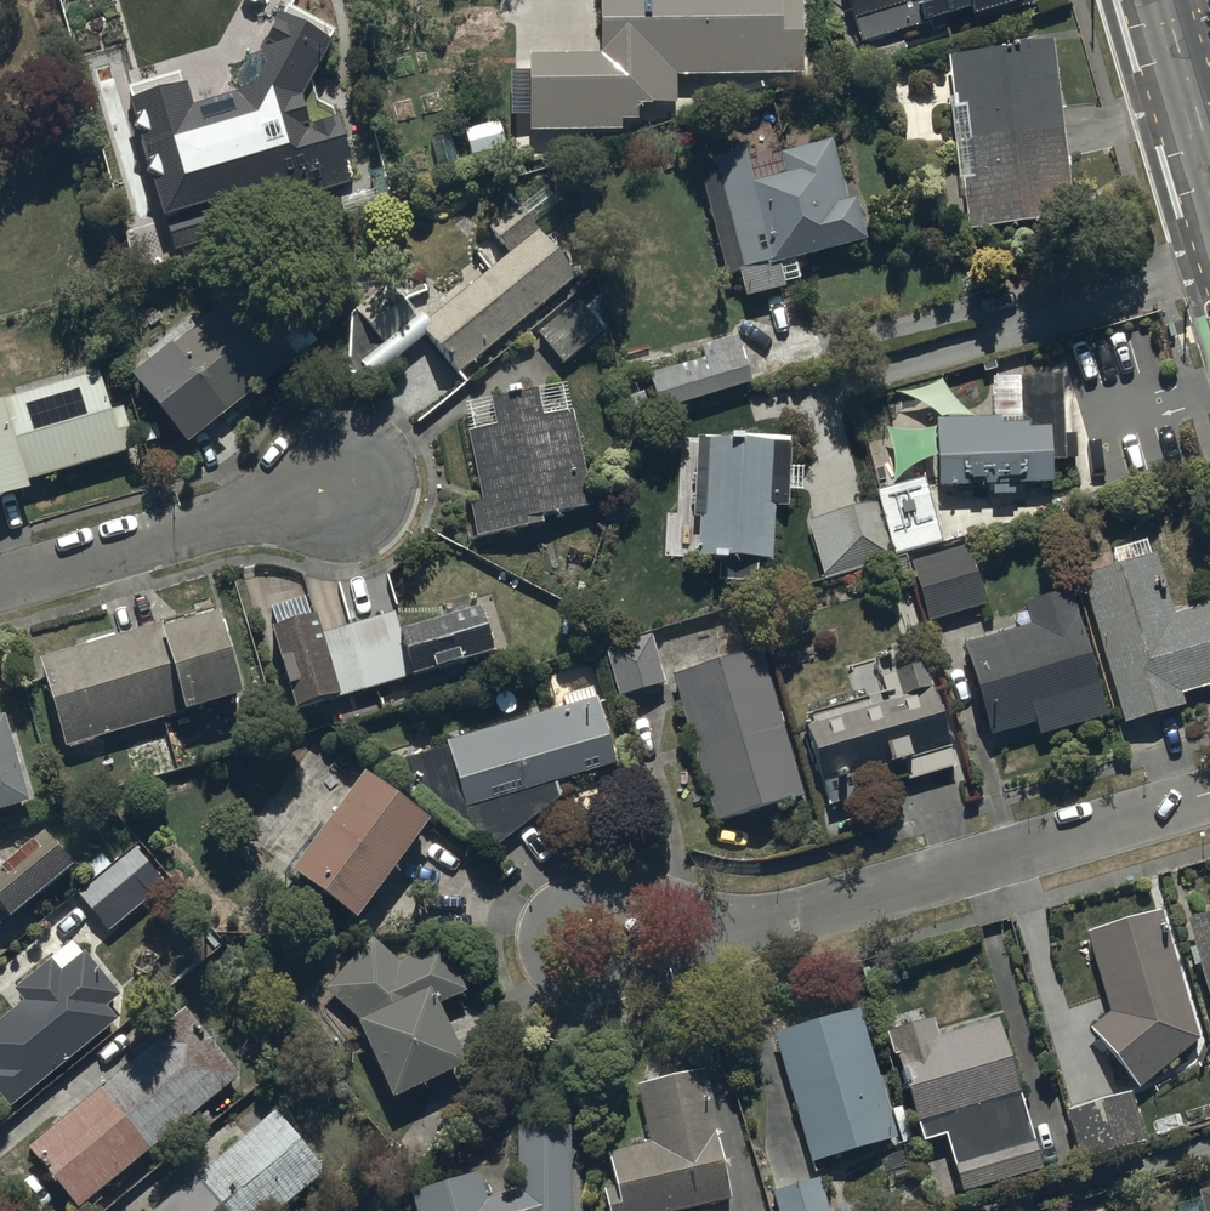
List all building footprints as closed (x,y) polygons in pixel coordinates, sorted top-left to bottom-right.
[(675,74),(801,73),(801,0),(600,0),(601,52),(528,53),(529,131),(620,130),(620,119),(637,119),(636,105),(640,105),(640,103),(675,103),(675,74)] [(861,41),(970,7),(972,14),(1018,0),(848,0),(861,41)] [(946,50),(952,97),(948,97),(958,178),(962,177),(969,229),(1073,216),(1051,38),(946,50)] [(499,121),(464,129),(470,156),(506,147),(499,121)] [(745,149),(697,160),(724,271),(738,268),(745,296),(784,287),(782,281),(798,277),(794,259),(867,241),(856,196),(844,198),(830,138),(779,151),(784,173),(753,180),(745,149)] [(373,378),(425,334),(458,375),(577,277),(516,203),(487,226),(509,252),(427,320),(420,311),(415,315),(388,282),(356,309),(383,342),(359,362),(373,378)] [(272,332),(237,289),(130,374),(185,444),(314,341),(294,315),(272,332)] [(613,320),(588,291),(538,334),(563,363),(613,320)] [(649,371),(660,409),(750,383),(736,337),(700,347),(703,356),(649,371)] [(0,398),(0,497),(28,489),(25,480),(135,448),(123,406),(109,410),(98,370),(0,398)] [(1002,419),(937,422),(939,491),(1053,487),(1052,463),(1066,463),(1063,378),(1021,379),(1022,426),(1002,426),(1002,419)] [(568,383),(463,403),(481,500),(469,502),(476,537),(542,525),(540,517),(590,507),(568,383)] [(702,433),(702,437),(696,437),(694,516),(698,517),(697,556),(771,558),(772,506),(787,506),(787,490),(800,491),(801,466),(788,466),(789,440),(786,440),(786,436),(702,433)] [(925,480),(879,492),(896,557),(941,545),(925,480)] [(891,556),(873,500),(806,521),(823,577),(891,556)] [(1080,575),(1123,722),(1184,705),(1180,692),(1209,683),(1209,602),(1172,613),(1154,552),(1150,553),(1146,538),(1113,548),(1117,564),(1080,575)] [(965,545),(909,561),(928,620),(983,603),(965,545)] [(1031,624),(963,643),(990,735),(1035,722),(1038,733),(1105,714),(1069,589),(1024,602),(1031,624)] [(294,709),(331,698),(338,722),(422,698),(415,674),(491,652),(477,605),(401,627),(397,611),(319,634),(313,614),(310,614),(305,596),(270,606),(275,624),(270,625),(294,709)] [(38,659),(64,746),(240,693),(215,611),(162,627),(161,622),(38,659)] [(649,634),(605,647),(618,695),(663,683),(649,634)] [(760,648),(672,674),(714,820),(803,794),(760,648)] [(889,699),(872,705),(870,697),(810,716),(812,723),(805,725),(823,784),(902,759),(908,779),(955,765),(923,661),(881,674),(889,699)] [(558,797),(554,781),(615,763),(595,696),(445,740),(447,747),(390,764),(495,846),(558,797)] [(27,800),(2,715),(0,716),(0,807),(27,800)] [(428,819),(362,770),(289,871),(355,919),(428,819)] [(9,918),(75,865),(46,828),(3,862),(0,859),(0,907),(9,918)] [(136,843),(75,889),(107,931),(168,884),(136,843)] [(1160,910),(1086,932),(1109,1010),(1089,1027),(1140,1086),(1197,1036),(1160,910)] [(1186,919),(1209,1013),(1209,912),(1186,919)] [(398,957),(370,937),(325,989),(357,1017),(391,1095),(464,1063),(438,1003),(466,991),(443,937),(398,957)] [(7,1106),(129,1007),(84,951),(59,971),(49,958),(15,986),(24,998),(0,1018),(0,1097),(7,1106)] [(76,1207),(239,1074),(183,1006),(152,1032),(158,1039),(26,1146),(76,1207)] [(859,1008),(773,1034),(811,1163),(898,1137),(859,1008)] [(1043,1167),(995,1018),(939,1036),(933,1016),(886,1031),(921,1140),(943,1133),(962,1193),(1043,1167)] [(638,1084),(650,1143),(606,1152),(613,1186),(603,1188),(607,1210),(679,1210),(731,1200),(705,1071),(638,1084)] [(1128,1090),(1065,1108),(1080,1160),(1143,1143),(1128,1090)] [(272,1109),(151,1210),(275,1210),(324,1170),(272,1109)] [(409,1191),(415,1210),(570,1210),(569,1125),(516,1125),(516,1191),(485,1200),(477,1171),(409,1191)] [(771,1189),(777,1210),(827,1210),(817,1176),(771,1189)] [(1176,1210),(1209,1210),(1209,1186),(1172,1197),(1176,1210)]
